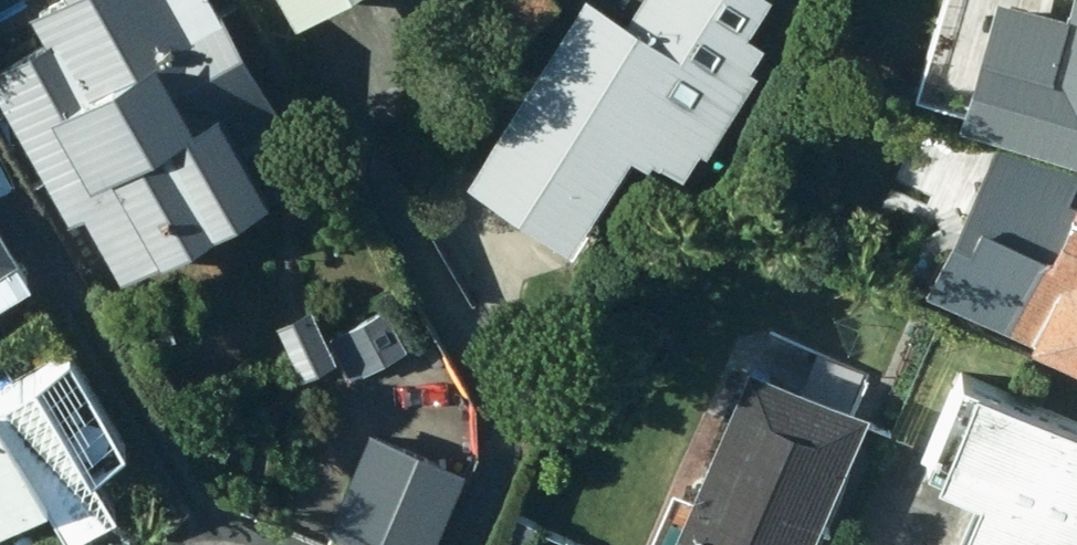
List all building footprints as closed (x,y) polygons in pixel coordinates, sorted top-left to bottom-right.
[(260,183),(224,122),(267,97),(209,0),(53,0),(35,11),(49,34),(0,64),(0,100),(66,209),(82,200),(121,266),(260,183)] [(597,0),(575,0),(464,173),(565,238),(626,143),(647,156),(650,152),(680,170),(697,144),(702,148),(755,67),(747,62),(761,41),(745,29),(765,0),(635,0),(623,17),(597,0)] [(1045,0),(991,0),(956,115),(1076,151),(1076,0),(1067,0),(1065,6),(1045,0)] [(923,288),(1076,363),(1076,196),(1069,194),(1076,167),(1076,163),(993,137),(923,288)] [(27,277),(0,233),(0,293),(27,277)] [(333,353),(309,304),(274,320),(298,369),(333,353)] [(385,307),(337,334),(363,382),(412,355),(385,307)] [(0,389),(0,514),(121,446),(67,352),(0,389)] [(867,406),(747,356),(688,493),(671,486),(645,544),(806,544),(867,406)] [(976,370),(937,465),(980,482),(954,544),(1076,544),(1076,415),(976,370)] [(367,429),(324,530),(361,544),(431,544),(462,469),(367,429)]
